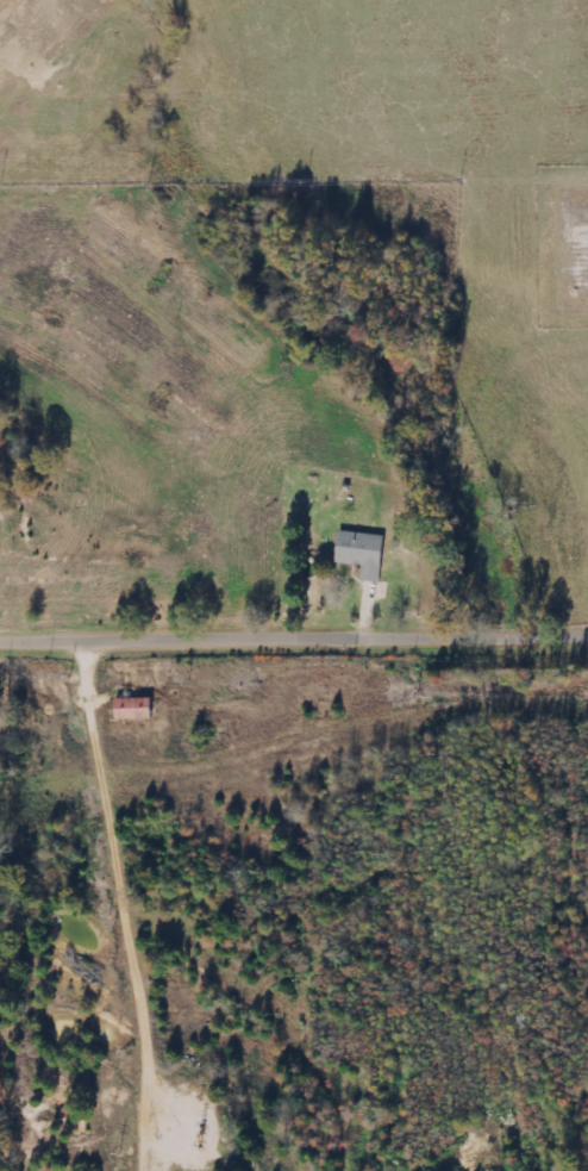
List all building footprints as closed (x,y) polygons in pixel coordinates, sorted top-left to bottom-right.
[(339,563),(366,566),(365,581),(383,583),(387,536),(341,532),(339,563)] [(119,699),(120,721),(155,719),(154,698),(119,699)]
